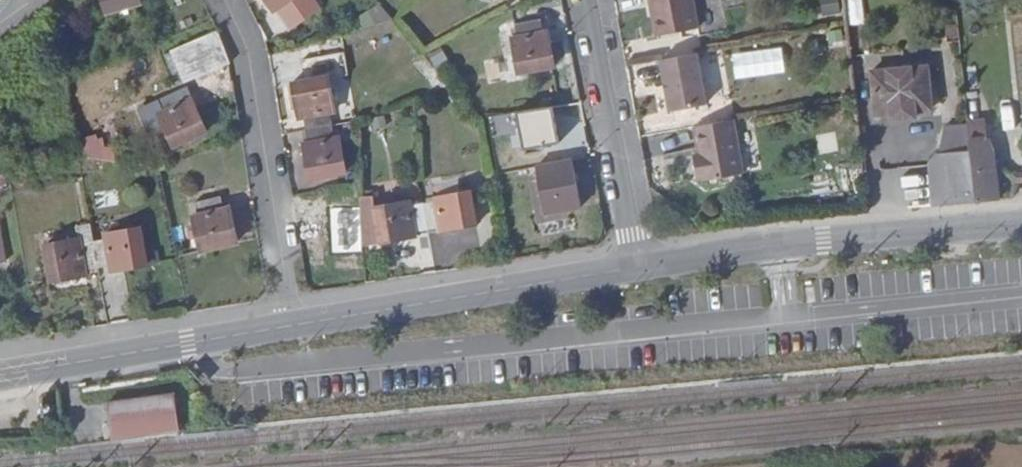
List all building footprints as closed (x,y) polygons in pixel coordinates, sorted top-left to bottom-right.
[(106,9),(138,0),(103,0),(106,9)] [(276,8),(288,0),(271,0),(276,8)] [(658,31),(700,23),(695,0),(652,0),(658,31)] [(840,8),(839,0),(820,0),(822,10),(840,8)] [(521,34),(516,35),(523,70),(557,64),(551,29),(544,31),(541,19),(519,22),(521,34)] [(177,82),(226,62),(226,58),(214,29),(164,50),(177,82)] [(697,48),(662,54),(671,105),(706,98),(697,48)] [(870,69),(874,111),(891,109),(892,116),(918,115),(917,105),(917,97),(931,96),(928,63),(870,69)] [(304,120),(306,128),(332,124),(331,116),(337,115),(331,80),(294,85),(299,120),(304,120)] [(186,85),(135,106),(146,130),(162,124),(171,145),(205,131),(186,85)] [(917,97),(917,105),(932,104),(931,96),(917,97)] [(485,112),(492,145),(522,140),(518,108),(485,112)] [(744,168),(734,113),(697,119),(702,147),(703,154),(696,155),(700,172),(706,171),(706,174),(744,168)] [(982,198),(1004,197),(999,163),(998,163),(987,121),(972,122),(974,145),(982,198)] [(69,128),(74,154),(112,159),(107,137),(94,139),(89,124),(69,128)] [(332,124),(306,128),(309,146),(304,146),(309,179),(347,173),(342,140),(335,141),(332,124)] [(938,202),(982,198),(974,145),(945,146),(934,158),(938,202)] [(703,154),(702,147),(695,148),(696,155),(703,154)] [(539,160),(542,174),(548,208),(561,206),(581,203),(573,154),(539,160)] [(563,215),(561,206),(548,208),(542,174),(530,176),(537,219),(563,215)] [(438,199),(425,201),(430,227),(442,225),(443,230),(476,224),(470,188),(437,193),(438,199)] [(378,193),(363,195),(366,243),(418,235),(417,230),(430,227),(425,201),(412,204),(411,198),(380,204),(378,193)] [(198,215),(192,216),(200,250),(236,242),(227,208),(221,210),(218,197),(195,202),(198,215)] [(91,246),(96,271),(110,268),(112,274),(146,267),(139,231),(105,238),(106,243),(91,246)] [(45,249),(52,285),(86,279),(85,273),(96,271),(91,246),(80,248),(79,242),(45,249)] [(176,392),(110,404),(116,440),(183,428),(176,392)]
